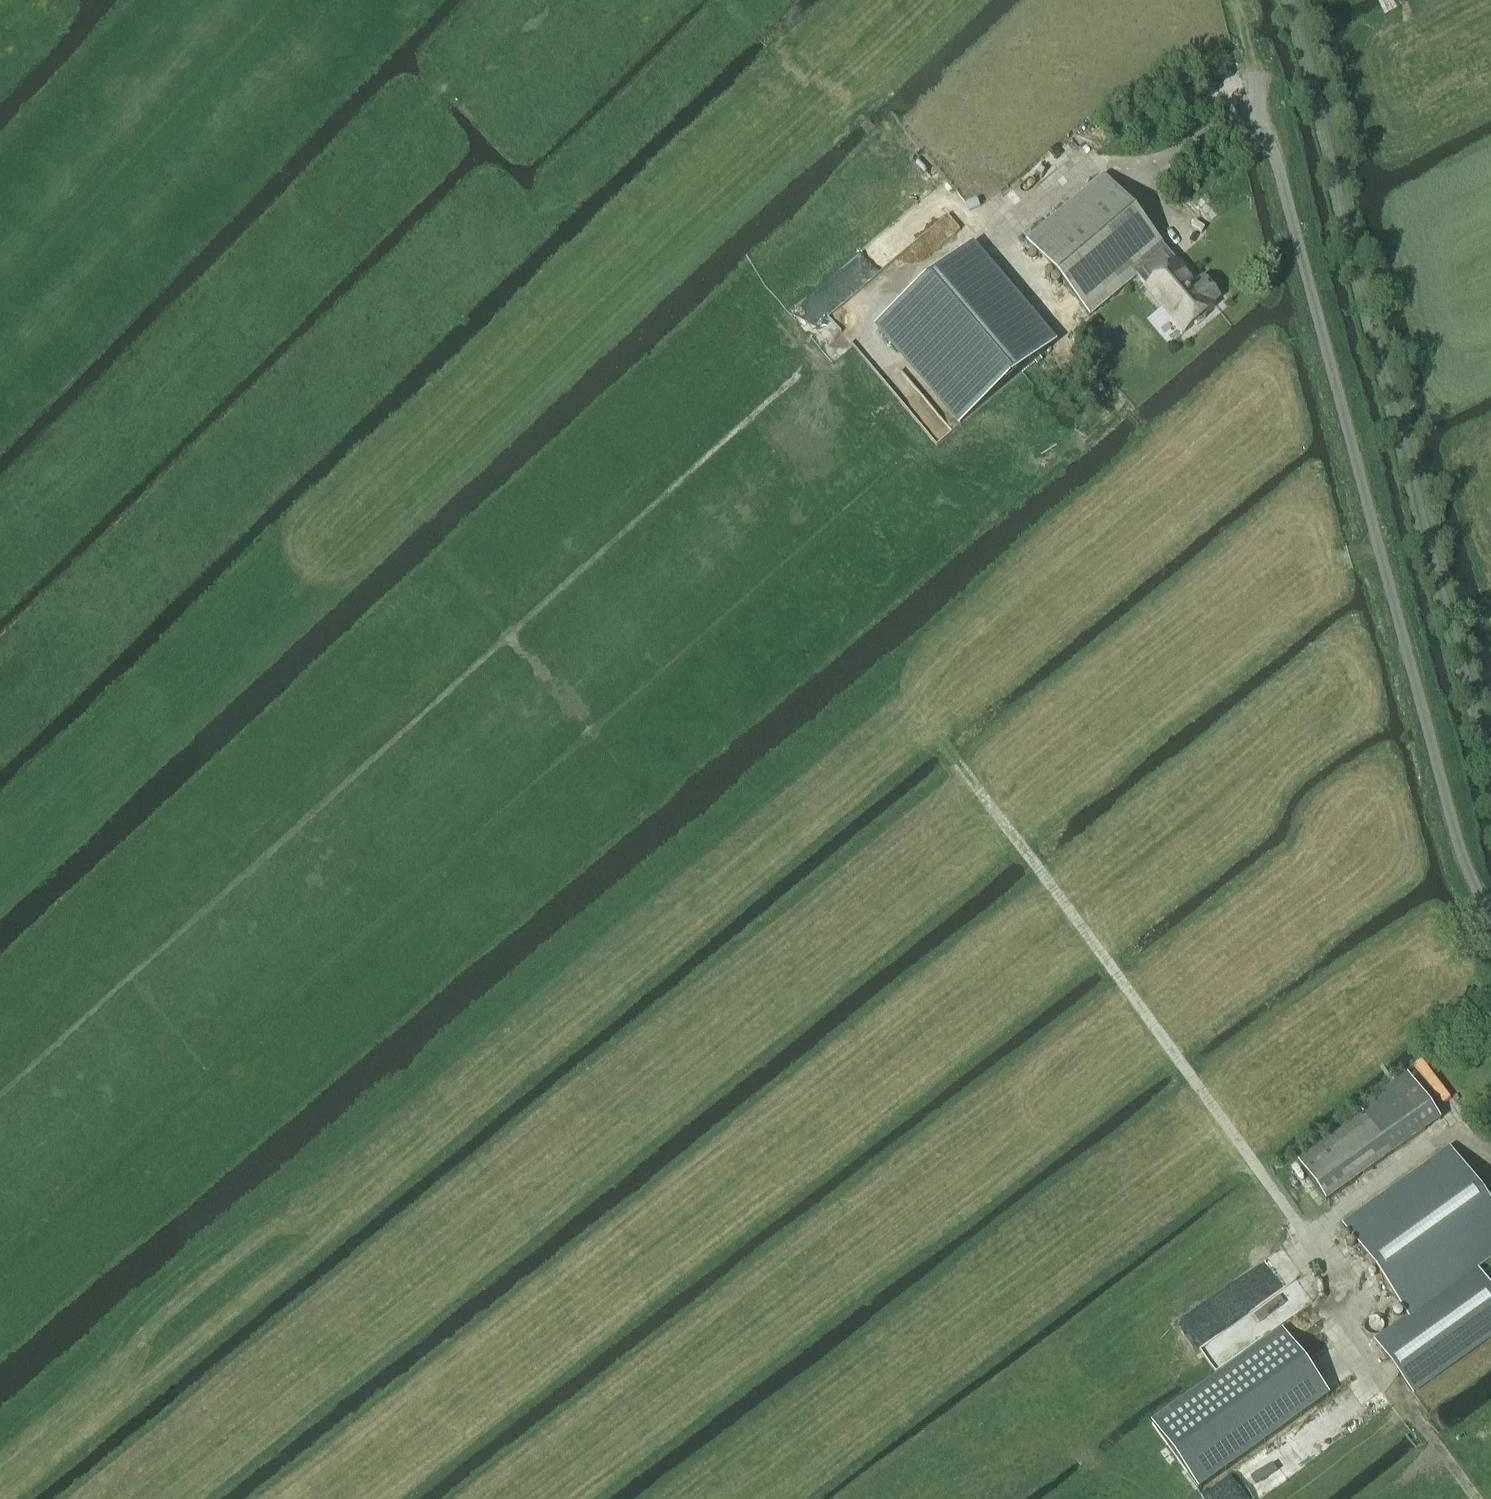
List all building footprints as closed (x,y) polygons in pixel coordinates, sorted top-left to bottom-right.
[(1090,317),(1137,277),(1168,251),(1163,246),(1162,246),(1103,176),(1025,241),(1090,317)] [(1190,277),(1168,251),(1137,277),(1185,334),(1194,326),(1198,326),(1206,319),(1207,315),(1216,308),(1212,304),(1219,298),(1204,280),(1196,287),(1189,278),(1190,277)] [(1045,354),(961,256),(877,327),(961,425),(1017,377),(1035,363),(1036,365),(1042,360),(1040,358),(1045,354)] [(1297,1163),(1325,1203),(1440,1120),(1408,1075),(1359,1110),(1363,1116),(1297,1163)] [(1490,1259),(1490,1205),(1450,1148),(1342,1225),(1407,1318),(1374,1341),(1410,1393),(1490,1336),(1490,1288),(1477,1268),(1490,1259)] [(1282,1332),(1152,1425),(1199,1490),(1329,1397),(1282,1332)]
